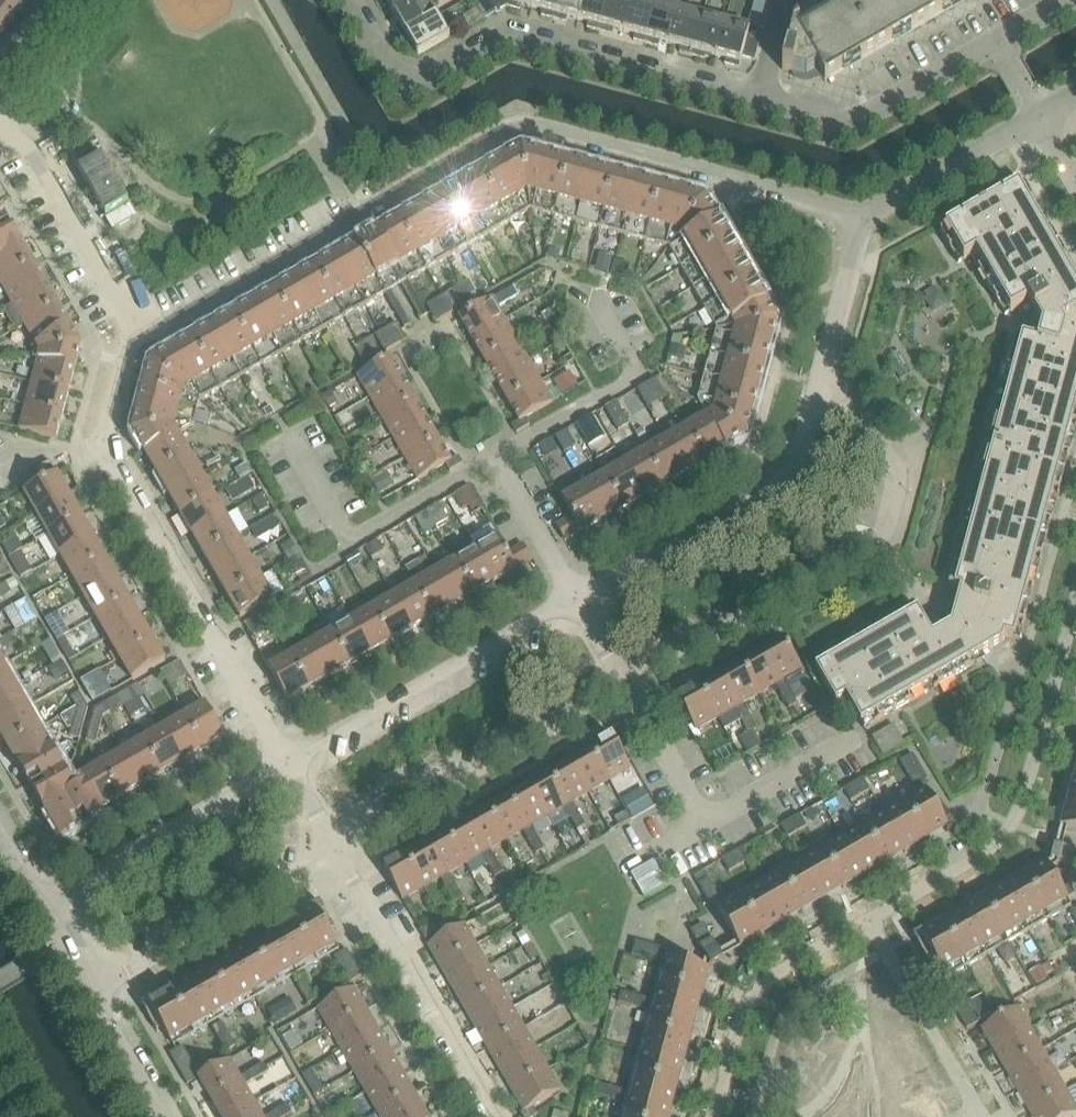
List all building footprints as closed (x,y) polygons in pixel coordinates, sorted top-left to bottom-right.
[(3,32),(18,13),(1,0),(0,0),(0,29),(3,32)] [(18,13),(28,0),(1,0),(18,13)] [(394,15),(421,0),(379,0),(384,9),(389,6),(394,15)] [(402,38),(438,17),(428,0),(421,0),(394,15),(400,24),(395,27),(402,38)] [(490,0),(475,0),(485,19),(497,12),(490,0)] [(497,12),(507,6),(521,10),(522,5),(533,8),(535,0),(490,0),(497,12)] [(559,0),(535,0),(533,8),(543,10),(541,15),(554,19),(559,0)] [(578,20),(584,0),(559,0),(554,19),(567,22),(568,17),(578,20)] [(578,20),(589,23),(587,28),(600,31),(608,0),(584,0),(578,20)] [(625,32),(633,0),(608,0),(600,31),(613,34),(614,29),(625,32)] [(647,0),(633,0),(625,32),(635,35),(634,40),(646,43),(657,3),(647,0)] [(765,18),(771,0),(753,0),(749,13),(765,18)] [(794,26),(783,69),(807,76),(813,72),(818,69),(825,81),(852,66),(877,51),(902,37),(927,22),(952,8),(966,0),(801,0),(794,26)] [(680,9),(657,3),(646,43),(659,47),(660,42),(671,44),(680,9)] [(703,15),(680,9),(671,44),(681,47),(680,52),(692,56),(703,15)] [(726,21),(703,15),(692,56),(705,59),(706,54),(717,57),(726,21)] [(438,17),(402,38),(408,50),(413,47),(419,57),(451,39),(438,17)] [(726,21),(717,57),(727,59),(726,65),(739,68),(742,57),(755,61),(763,31),(726,21)] [(502,161),(531,210),(546,155),(523,149),(502,161)] [(578,222),(592,168),(546,155),(531,210),(578,222)] [(502,161),(482,173),(461,185),(490,234),(531,210),(502,161)] [(578,222),(601,228),(624,235),(638,180),(592,168),(578,222)] [(670,247),(684,192),(638,180),(624,235),(670,247)] [(832,695),(837,704),(847,698),(865,729),(986,659),(983,653),(1003,641),(1005,636),(1020,640),(1075,431),(1075,273),(1024,183),(940,231),(959,264),(972,256),(1007,316),(1021,307),(1032,327),(1042,321),(1046,323),(1041,337),(1018,333),(990,437),(996,439),(992,453),(986,451),(950,587),(962,589),(959,605),(947,603),(943,615),(926,625),(915,606),(824,658),(827,664),(817,670),(832,695)] [(461,185),(441,197),(420,209),(449,258),(490,234),(461,185)] [(670,247),(718,219),(706,198),(684,192),(670,247)] [(22,243),(9,221),(0,205),(0,256),(22,243)] [(409,281),(428,270),(449,258),(420,209),(379,233),(408,282),(409,281)] [(694,289),(741,260),(718,219),(670,247),(694,289)] [(399,287),(402,285),(408,282),(379,233),(370,239),(364,242),(338,257),(366,306),(386,295),(392,291),(399,287)] [(1,283),(34,264),(22,243),(0,256),(0,282),(1,283)] [(560,249),(550,246),(548,254),(558,257),(560,249)] [(595,269),(609,272),(612,260),(599,256),(595,269)] [(325,330),(345,318),(366,306),(338,257),(296,281),(325,330)] [(615,260),(612,273),(627,277),(631,264),(615,260)] [(694,289),(706,309),(718,330),(765,302),(741,260),(694,289)] [(1,283),(13,304),(46,284),(34,264),(1,283)] [(283,353),(304,341),(325,330),(296,281),(255,304),(283,353)] [(409,297),(416,293),(409,281),(408,282),(402,285),(409,297)] [(463,285),(468,293),(473,302),(480,298),(470,281),(463,285)] [(13,304),(25,325),(58,305),(46,284),(13,304)] [(458,300),(468,293),(463,285),(453,291),(458,300)] [(935,287),(925,293),(927,298),(926,298),(935,314),(948,306),(940,291),(938,292),(935,287)] [(512,288),(494,299),(498,306),(517,296),(512,288)] [(392,291),(386,295),(392,306),(399,302),(392,291)] [(416,308),(422,304),(416,293),(409,297),(416,308)] [(438,299),(443,308),(453,302),(454,302),(449,293),(438,299)] [(468,293),(458,300),(463,308),(473,302),(468,293)] [(493,298),(460,317),(473,339),(506,319),(498,306),(494,299),(493,298)] [(432,314),(443,308),(438,299),(427,306),(432,314)] [(399,302),(392,306),(399,318),(405,314),(399,302)] [(453,302),(443,308),(448,316),(457,311),(459,310),(454,302),(453,302)] [(718,330),(771,345),(776,322),(765,302),(718,330)] [(242,377),(263,365),(283,353),(255,304),(214,328),(242,377)] [(416,308),(422,319),(429,316),(422,304),(416,308)] [(37,345),(70,326),(58,305),(25,325),(37,345)] [(437,323),(448,316),(443,308),(432,314),(437,323)] [(551,309),(542,314),(545,321),(555,316),(553,314),(551,309)] [(399,318),(405,329),(412,325),(405,314),(399,318)] [(518,340),(506,319),(473,339),(485,359),(518,340)] [(387,329),(392,338),(402,331),(398,323),(387,329)] [(37,345),(41,352),(82,346),(70,326),(37,345)] [(201,400),(221,389),(242,377),(214,328),(173,351),(201,400)] [(376,335),(381,344),(392,338),(387,329),(376,335)] [(705,376),(759,391),(771,345),(718,330),(705,376)] [(407,340),(402,331),(392,338),(397,346),(407,340)] [(366,352),(377,346),(372,337),(361,343),(366,352)] [(397,346),(392,338),(381,344),(386,352),(397,346)] [(530,360),(518,340),(485,359),(497,380),(530,360)] [(371,361),(366,352),(361,343),(355,347),(365,364),(371,361)] [(673,344),(670,354),(683,358),(686,348),(673,344)] [(76,369),(82,346),(41,352),(39,359),(76,369)] [(377,346),(366,352),(371,361),(382,354),(377,346)] [(201,400),(173,351),(152,363),(146,386),(201,400)] [(913,372),(900,352),(889,359),(901,379),(913,372)] [(391,357),(358,376),(371,397),(404,378),(391,357)] [(35,373),(32,382),(69,392),(76,369),(39,359),(35,373)] [(541,381),(530,360),(497,380),(508,400),(541,381)] [(24,370),(22,379),(32,381),(34,373),(24,370)] [(557,383),(559,386),(564,394),(578,386),(571,374),(557,383)] [(747,437),(759,391),(705,376),(699,401),(707,416),(708,416),(727,449),(747,437)] [(383,418),(416,399),(404,378),(371,397),(383,418)] [(656,378),(650,382),(660,400),(667,396),(656,378)] [(521,421),(513,426),(518,434),(531,426),(527,418),(554,402),(541,381),(508,400),(521,421)] [(32,382),(26,405),(63,415),(69,392),(32,382)] [(140,409),(195,424),(201,400),(146,386),(140,409)] [(332,391),(323,396),(329,407),(338,402),(332,391)] [(395,438),(428,419),(416,399),(383,418),(395,438)] [(617,401),(605,407),(618,429),(629,422),(617,401)] [(26,405),(20,429),(57,439),(63,415),(26,405)] [(264,410),(268,416),(274,413),(270,406),(264,410)] [(179,434),(194,425),(195,424),(140,409),(134,432),(146,453),(179,434)] [(578,425),(584,436),(599,428),(592,416),(578,425)] [(687,428),(706,461),(727,449),(708,416),(707,416),(687,428)] [(406,459),(440,439),(428,419),(395,438),(406,459)] [(643,427),(635,431),(642,442),(649,438),(643,427)] [(706,461),(687,428),(667,440),(686,473),(706,461)] [(179,434),(146,453),(157,473),(191,454),(179,434)] [(406,459),(419,480),(447,464),(451,472),(464,464),(460,456),(452,461),(440,439),(406,459)] [(551,440),(539,447),(546,458),(558,451),(551,440)] [(686,473),(667,440),(646,451),(665,484),(686,473)] [(353,448),(349,450),(355,460),(361,456),(356,446),(353,448)] [(665,484),(646,451),(625,463),(645,496),(665,484)] [(169,494),(202,475),(191,454),(157,473),(169,494)] [(44,483),(58,474),(51,462),(36,470),(44,483)] [(247,462),(235,469),(241,479),(253,472),(247,462)] [(645,496),(625,463),(605,475),(624,508),(645,496)] [(373,464),(365,469),(367,472),(370,478),(378,473),(373,464)] [(386,473),(372,481),(379,493),(393,485),(386,473)] [(58,474),(44,483),(25,493),(38,515),(70,496),(58,474)] [(181,514),(214,495),(202,475),(169,494),(181,514)] [(584,487),(603,520),(624,508),(605,475),(584,487)] [(249,477),(237,484),(244,496),(256,489),(249,477)] [(470,487),(455,495),(463,509),(469,505),(475,514),(483,509),(470,487)] [(584,487),(563,499),(573,517),(557,526),(566,542),(603,520),(584,487)] [(193,535),(226,516),(214,495),(181,514),(193,535)] [(49,535),(82,516),(70,496),(38,515),(49,535)] [(263,496),(254,501),(260,513),(269,508),(263,496)] [(440,504),(428,511),(436,525),(449,518),(440,504)] [(428,511),(416,517),(424,532),(436,525),(428,511)] [(61,556),(94,537),(82,516),(49,535),(61,556)] [(205,555),(238,536),(226,516),(193,535),(205,555)] [(274,517),(264,522),(270,533),(280,527),(274,517)] [(217,576),(250,557),(238,536),(205,555),(217,576)] [(498,536),(477,549),(496,582),(533,560),(525,545),(508,554),(498,536)] [(73,576),(106,558),(94,537),(61,556),(73,576)] [(15,539),(4,545),(11,557),(22,551),(15,539)] [(292,540),(281,546),(290,561),(300,555),(292,540)] [(383,549),(377,540),(366,546),(372,556),(383,549)] [(496,582),(477,549),(456,560),(475,594),(496,582)] [(348,556),(344,559),(348,565),(350,568),(364,560),(358,551),(348,556)] [(229,597),(262,577),(250,557),(217,576),(229,597)] [(85,597),(118,578),(106,558),(73,576),(85,597)] [(27,560),(16,567),(23,578),(34,572),(27,560)] [(475,594),(456,560),(435,572),(454,605),(475,594)] [(415,584),(434,617),(454,605),(435,572),(415,584)] [(270,573),(262,577),(269,590),(277,585),(270,573)] [(0,586),(0,597),(20,586),(15,577),(0,586)] [(229,597),(241,618),(274,599),(269,590),(262,577),(229,597)] [(97,617),(130,599),(118,578),(85,597),(97,617)] [(394,596),(413,629),(434,617),(415,584),(394,596)] [(373,608),(392,641),(413,629),(394,596),(373,608)] [(130,599),(97,617),(109,638),(142,619),(130,599)] [(285,601),(269,610),(273,616),(289,607),(285,601)] [(392,641),(373,608),(352,620),(371,653),(392,641)] [(57,612),(46,618),(58,639),(69,632),(57,612)] [(264,613),(246,623),(255,640),(274,629),(264,613)] [(121,658),(154,640),(142,619),(109,638),(116,650),(121,657),(121,658)] [(371,653),(352,620),(332,632),(351,665),(371,653)] [(311,644),(330,677),(351,665),(332,632),(311,644)] [(0,641),(0,652),(15,643),(10,635),(4,638),(0,641)] [(65,636),(59,640),(64,649),(70,646),(65,636)] [(51,639),(42,645),(49,656),(57,651),(51,639)] [(784,639),(762,652),(780,683),(784,681),(802,671),(784,639)] [(166,661),(154,640),(121,658),(134,680),(166,661)] [(291,655),(310,689),(330,677),(311,644),(291,655)] [(116,650),(110,653),(114,661),(121,657),(116,650)] [(776,685),(783,697),(791,692),(784,681),(780,683),(762,652),(742,664),(760,695),(776,685)] [(291,655),(269,668),(288,701),(310,689),(291,655)] [(63,660),(49,668),(55,678),(69,670),(63,660)] [(178,662),(160,672),(169,688),(176,684),(187,677),(178,662)] [(739,707),(743,704),(760,695),(742,664),(721,676),(739,707)] [(0,669),(0,696),(18,685),(6,665),(0,669)] [(735,709),(742,721),(750,716),(743,704),(739,707),(721,676),(701,687),(719,719),(735,709)] [(149,679),(140,684),(147,696),(156,691),(149,679)] [(98,684),(88,690),(94,702),(105,696),(98,684)] [(0,696),(0,724),(30,706),(18,685),(0,696)] [(138,685),(119,696),(131,717),(146,708),(140,698),(144,695),(138,685)] [(719,719),(701,687),(679,700),(677,696),(669,701),(676,713),(684,708),(693,724),(697,731),(719,719)] [(79,709),(88,703),(81,692),(72,697),(79,709)] [(798,704),(791,692),(783,697),(790,709),(798,704)] [(117,696),(110,700),(116,711),(123,707),(117,696)] [(95,714),(105,717),(105,716),(113,711),(108,702),(96,709),(95,714)] [(78,710),(88,713),(90,707),(88,703),(79,709),(78,710)] [(206,704),(185,716),(204,750),(226,737),(206,704)] [(42,727),(30,706),(0,724),(0,732),(8,747),(42,727)] [(77,707),(60,716),(67,727),(73,728),(74,723),(77,710),(78,709),(77,707)] [(75,723),(85,726),(88,713),(78,710),(75,723)] [(875,723),(882,738),(904,727),(897,713),(875,723)] [(91,727),(101,729),(105,717),(95,714),(91,727)] [(204,750),(185,716),(164,728),(183,761),(204,750)] [(757,728),(750,716),(742,721),(749,733),(757,728)] [(85,726),(75,723),(72,736),(81,738),(85,726)] [(693,724),(689,727),(695,736),(696,739),(700,736),(697,731),(693,724)] [(42,727),(8,747),(20,767),(54,747),(42,727)] [(91,727),(88,740),(98,743),(101,729),(91,727)] [(183,761),(164,728),(144,740),(163,773),(183,761)] [(592,750),(610,781),(631,768),(618,746),(626,741),(619,729),(611,734),(613,738),(592,750)] [(754,733),(741,741),(748,752),(761,744),(754,733)] [(163,773),(144,740),(123,752),(142,785),(163,773)] [(44,808),(66,796),(78,789),(78,788),(67,769),(54,747),(20,767),(33,789),(44,808)] [(610,781),(592,750),(571,762),(589,793),(610,781)] [(142,785),(123,752),(102,764),(121,797),(142,785)] [(913,754),(900,761),(904,768),(917,760),(913,754)] [(917,760),(904,768),(908,774),(921,766),(917,760)] [(589,793),(571,762),(551,774),(568,805),(573,802),(589,793)] [(101,809),(102,808),(121,797),(102,764),(81,776),(86,783),(101,809)] [(921,766),(908,774),(912,780),(925,773),(921,766)] [(912,780),(915,787),(928,779),(925,773),(912,780)] [(564,807),(571,819),(579,814),(573,802),(568,805),(551,774),(530,785),(548,817),(564,807)] [(854,784),(861,796),(870,790),(863,778),(854,784)] [(102,808),(101,809),(86,783),(78,788),(78,789),(66,796),(44,808),(63,841),(106,816),(102,808)] [(861,796),(854,784),(844,789),(851,801),(861,796)] [(548,817),(530,785),(509,797),(528,828),(532,826),(548,817)] [(644,789),(624,800),(632,816),(652,805),(644,789)] [(738,942),(903,847),(943,824),(948,832),(956,827),(941,801),(935,804),(927,791),(906,804),(885,816),(720,911),(738,942)] [(1067,829),(1075,831),(1075,794),(1067,829)] [(523,831),(530,843),(538,838),(532,826),(528,828),(509,797),(489,809),(507,840),(523,831)] [(507,840),(489,809),(468,821),(486,852),(491,850),(507,840)] [(615,819),(620,828),(633,821),(628,812),(615,819)] [(586,826),(579,814),(571,819),(578,831),(586,826)] [(798,832),(807,827),(800,815),(791,820),(798,832)] [(553,840),(570,833),(562,817),(546,824),(553,840)] [(798,832),(791,820),(781,826),(788,838),(798,832)] [(482,855),(489,866),(497,862),(491,850),(486,852),(468,821),(448,833),(466,864),(482,855)] [(466,864),(448,833),(427,845),(445,876),(450,873),(466,864)] [(545,850),(538,838),(530,843),(537,855),(545,850)] [(441,878),(448,890),(456,885),(450,873),(445,876),(427,845),(407,857),(425,888),(441,878)] [(1075,852),(1062,848),(1055,846),(1051,860),(1060,862),(1072,865),(1075,852)] [(731,854),(738,867),(747,862),(740,849),(731,854)] [(738,867),(731,854),(722,860),(729,872),(738,867)] [(407,857),(385,869),(403,900),(425,888),(407,857)] [(504,873),(497,862),(489,866),(496,878),(504,873)] [(946,979),(1050,919),(1071,906),(1067,899),(1060,886),(1053,874),(1050,868),(927,939),(922,931),(914,936),(929,962),(935,958),(946,979)] [(704,870),(695,876),(700,884),(709,879),(704,870)] [(1060,871),(1053,874),(1060,886),(1068,882),(1062,872),(1060,871)] [(709,879),(700,884),(705,895),(715,889),(709,879)] [(1068,882),(1060,886),(1067,899),(1075,894),(1068,882)] [(463,897),(456,885),(448,890),(455,902),(463,897)] [(705,895),(711,905),(721,899),(715,889),(705,895)] [(170,1040),(337,945),(330,931),(335,928),(321,902),(312,907),(317,915),(155,1008),(150,1000),(142,1004),(157,1030),(163,1027),(170,1040)] [(506,902),(499,906),(505,915),(512,911),(506,902)] [(696,938),(709,931),(704,923),(691,930),(696,938)] [(433,924),(421,931),(426,940),(438,933),(433,924)] [(429,945),(442,967),(478,946),(465,925),(429,945)] [(524,931),(517,935),(523,946),(530,942),(524,931)] [(701,946),(713,939),(709,931),(696,938),(701,946)] [(724,958),(721,952),(713,939),(701,946),(707,957),(711,965),(724,958)] [(636,941),(632,955),(641,958),(645,943),(636,941)] [(530,942),(523,946),(527,953),(535,949),(530,942)] [(645,943),(641,958),(649,960),(653,945),(645,943)] [(649,960),(658,962),(662,948),(653,945),(649,960)] [(454,988),(489,967),(478,946),(442,967),(454,988)] [(352,956),(348,950),(335,957),(339,964),(352,956)] [(672,951),(670,959),(683,963),(686,954),(672,951)] [(686,954),(683,963),(697,967),(699,960),(697,957),(686,954)] [(342,970),(355,963),(352,956),(339,964),(342,970)] [(669,959),(626,1116),(664,1116),(704,969),(697,967),(683,963),(670,959),(669,959)] [(346,977),(359,969),(355,963),(342,970),(346,977)] [(489,967),(454,988),(465,1008),(501,987),(489,967)] [(1042,967),(1030,974),(1036,985),(1048,978),(1042,967)] [(350,983),(363,976),(359,969),(346,977),(350,983)] [(302,992),(312,987),(305,975),(295,980),(302,992)] [(954,979),(943,986),(948,994),(959,988),(954,979)] [(312,987),(302,992),(309,1004),(319,999),(312,987)] [(477,1029),(513,1008),(501,987),(465,1008),(477,1029)] [(331,1030),(367,1010),(355,988),(319,1009),(331,1030)] [(959,988),(948,994),(953,1003),(964,996),(959,988)] [(632,1006),(635,995),(622,991),(619,1002),(632,1006)] [(635,995),(632,1006),(645,1009),(648,998),(635,995)] [(981,995),(969,1002),(980,1019),(992,1012),(981,995)] [(964,996),(953,1003),(958,1012),(969,1005),(964,996)] [(282,1003),(269,1010),(276,1023),(288,1016),(282,1003)] [(969,1005),(958,1012),(963,1020),(974,1014),(969,1005)] [(982,1028),(995,1049),(1031,1029),(1018,1007),(982,1028)] [(489,1049),(525,1028),(513,1008),(477,1029),(489,1049)] [(367,1010),(331,1030),(343,1051),(379,1030),(367,1010)] [(967,1029),(979,1022),(974,1014),(963,1020),(967,1029)] [(219,1039),(229,1034),(222,1022),(213,1027),(219,1039)] [(525,1028),(489,1049),(501,1070),(537,1049),(525,1028)] [(295,1029),(282,1037),(292,1053),(305,1046),(295,1029)] [(1007,1070),(1043,1049),(1031,1029),(995,1049),(1007,1070)] [(379,1030),(343,1051),(355,1071),(391,1051),(379,1030)] [(219,1039),(226,1051),(227,1051),(236,1046),(229,1034),(219,1039)] [(175,1061),(188,1053),(183,1046),(170,1053),(175,1061)] [(513,1090),(549,1070),(537,1049),(501,1070),(513,1090)] [(1019,1091),(1054,1070),(1043,1049),(1007,1070),(1019,1091)] [(391,1051),(355,1071),(367,1092),(403,1071),(391,1051)] [(175,1061),(179,1069),(192,1061),(188,1053),(175,1061)] [(243,1081),(240,1077),(230,1059),(201,1076),(199,1077),(199,1078),(212,1099),(243,1081)] [(196,1069),(192,1061),(179,1069),(184,1076),(196,1069)] [(257,1078),(269,1072),(264,1063),(252,1070),(257,1078)] [(196,1069),(184,1076),(188,1084),(199,1078),(199,1077),(201,1076),(196,1069)] [(255,1102),(245,1085),(257,1078),(252,1070),(240,1077),(243,1081),(212,1099),(222,1116),(228,1116),(255,1102)] [(513,1090),(525,1111),(521,1114),(523,1116),(535,1116),(539,1115),(534,1107),(561,1091),(549,1070),(513,1090)] [(1031,1111),(1066,1090),(1054,1070),(1019,1091),(1031,1111)] [(379,1112),(414,1091),(403,1071),(367,1092),(379,1112)] [(608,1097),(610,1087),(597,1083),(594,1094),(608,1097)] [(610,1087),(608,1097),(621,1101),(624,1090),(610,1087)] [(1031,1111),(1034,1116),(1070,1116),(1075,1114),(1075,1107),(1066,1090),(1031,1111)] [(426,1112),(414,1091),(379,1112),(382,1116),(418,1116),(426,1112)] [(255,1102),(228,1116),(264,1116),(255,1102)] [(279,1116),(285,1116),(293,1113),(288,1104),(276,1111),(279,1116)]
